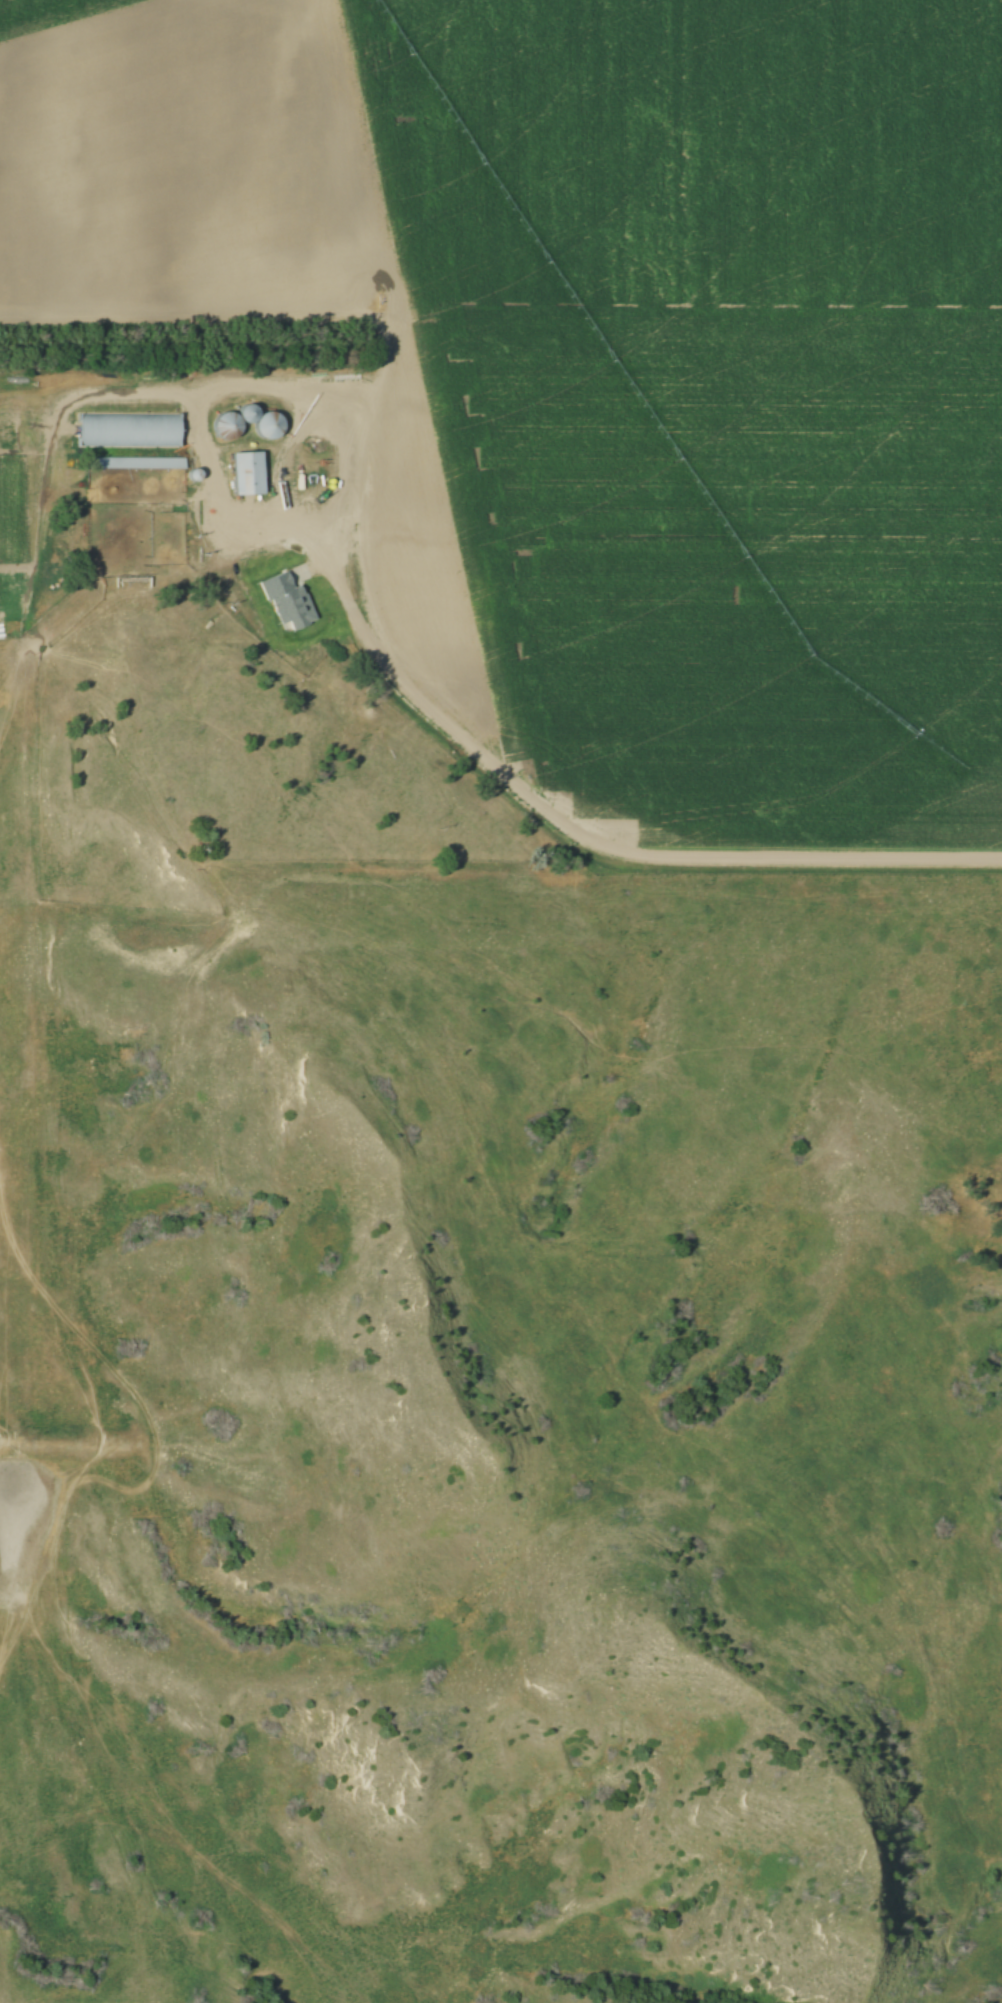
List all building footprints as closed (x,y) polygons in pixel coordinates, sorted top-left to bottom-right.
[(279,414),(257,413),(257,406),(242,406),(241,422),(256,423),(256,436),(278,437),(279,414)] [(77,408),(178,410),(177,448),(76,446),(77,408)] [(235,410),(213,418),(221,441),(244,433),(235,410)] [(234,452),(266,451),(267,494),(235,495),(234,452)] [(91,456),(181,456),(181,466),(91,466),(91,456)] [(253,581),(281,570),(287,587),(295,584),(308,618),(277,630),(266,600),(261,602),(253,581)] [(114,576),(148,574),(149,595),(115,597),(114,576)]
